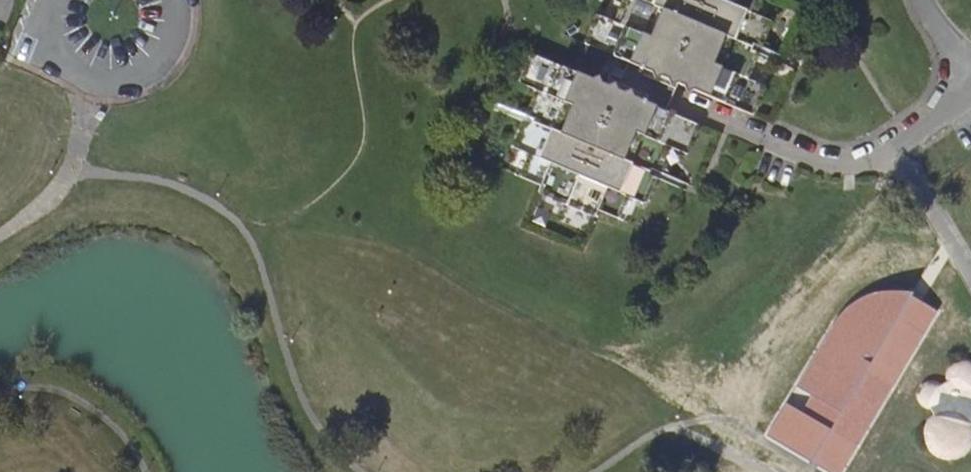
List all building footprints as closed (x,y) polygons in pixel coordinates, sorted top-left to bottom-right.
[(625,65),(674,85),(748,117),(759,89),(741,82),(765,25),(748,17),(755,0),(622,0),(611,25),(593,18),(581,46),(625,65)] [(696,126),(663,111),(614,91),(529,54),(516,84),(535,92),(511,149),(528,156),(519,178),(541,187),(538,195),(589,217),(593,209),(614,218),(623,197),(641,204),(665,148),(684,156),(696,126)] [(936,311),(915,298),(910,295),(912,292),(896,290),(882,290),(870,293),(859,298),(848,306),(839,314),(799,384),(813,392),(802,411),(787,401),(764,435),(825,471),(842,471),(936,311)] [(918,390),(919,398),(922,403),(927,406),(931,407),(935,414),(930,418),(927,425),(925,431),(925,439),(928,446),(932,451),(938,455),(944,457),(952,457),(961,455),(967,450),(970,445),(970,444),(970,358),(970,357),(962,358),(956,360),(951,365),(948,372),(948,379),(941,382),(938,381),(933,379),(926,380),(923,383),(918,390)]
